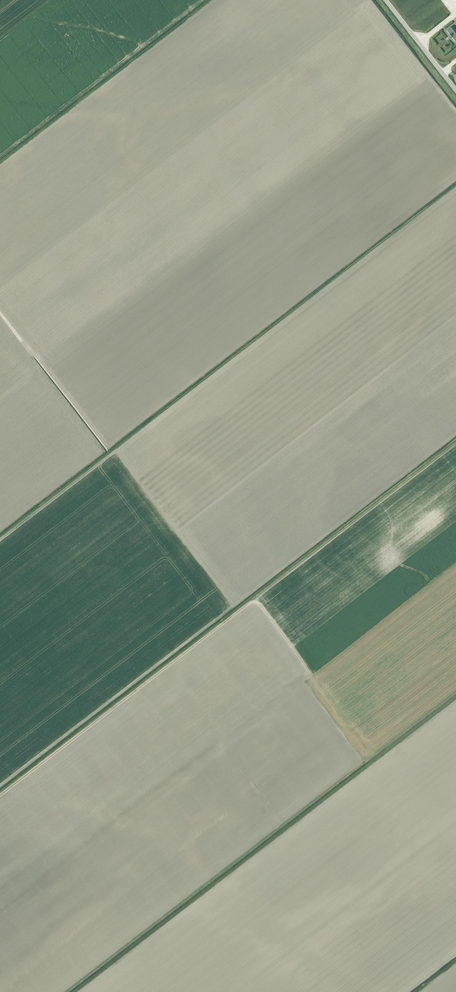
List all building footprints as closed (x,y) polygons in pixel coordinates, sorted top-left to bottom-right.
[(447,31),(450,34),(450,35),(452,38),(453,38),(454,39),(455,41),(455,40),(455,26),(455,25),(447,31)]
